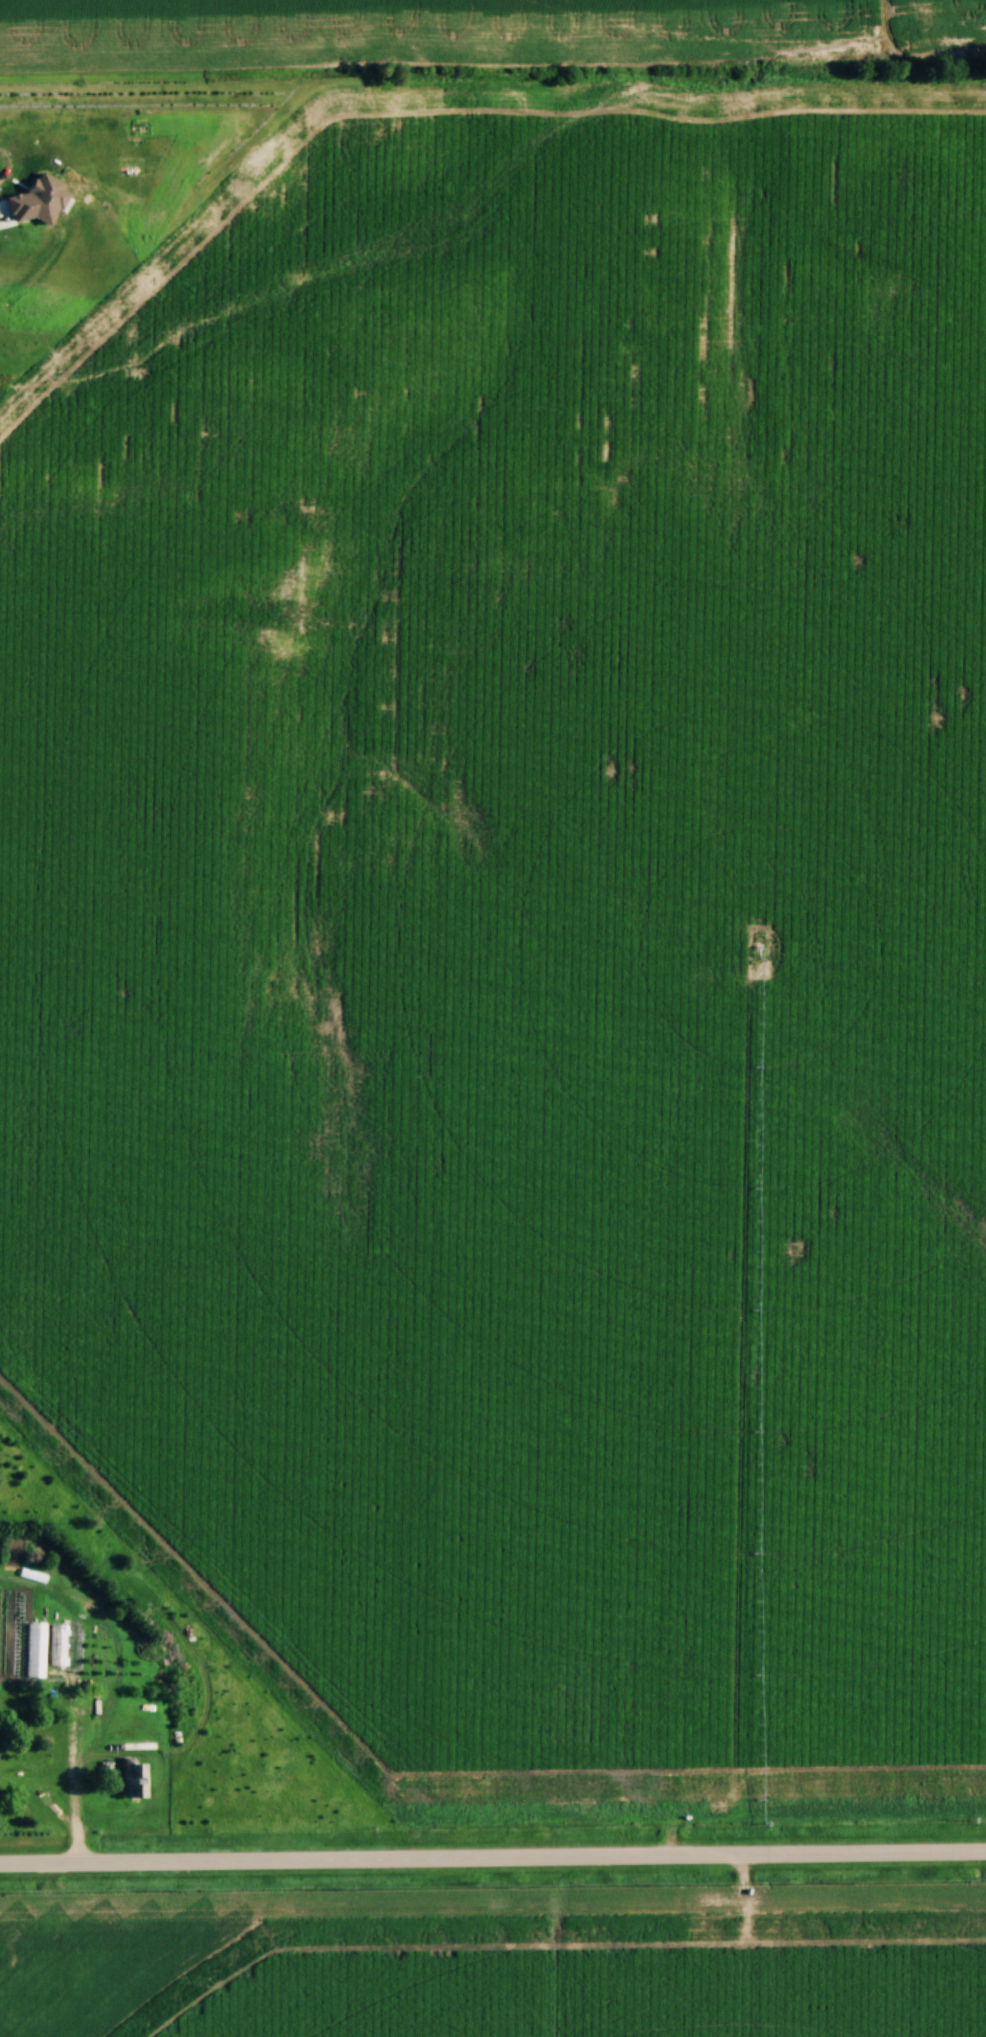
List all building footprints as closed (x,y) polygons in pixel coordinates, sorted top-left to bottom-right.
[(123,1759),(123,1799),(147,1799),(147,1765),(137,1765),(137,1759),(123,1759)]
